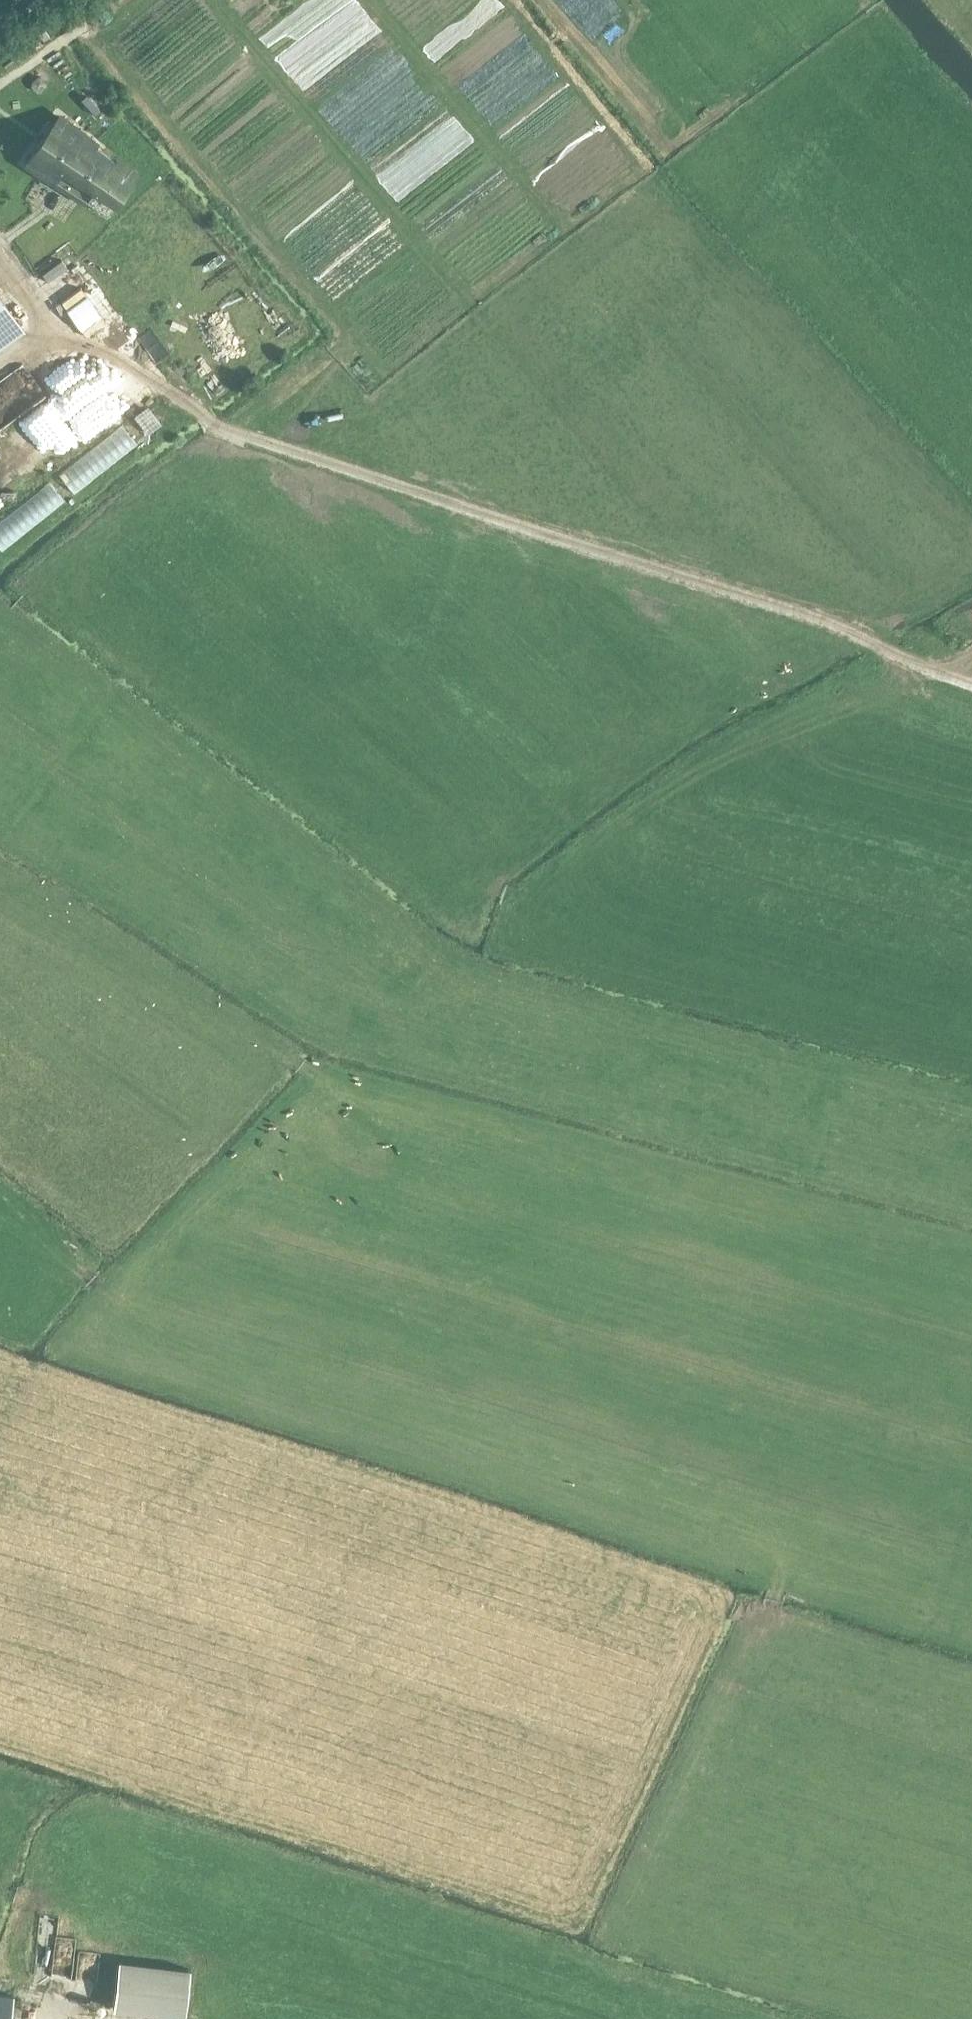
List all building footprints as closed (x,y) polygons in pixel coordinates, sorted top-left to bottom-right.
[(97,146),(58,116),(42,139),(25,163),(86,202),(87,201),(107,214),(135,175),(115,160),(97,146)] [(22,327),(0,297),(0,343),(22,327)] [(183,2017),(189,1968),(118,1960),(112,2009),(183,2017)] [(0,1994),(0,2018),(8,2018),(11,1995),(0,1994)]
